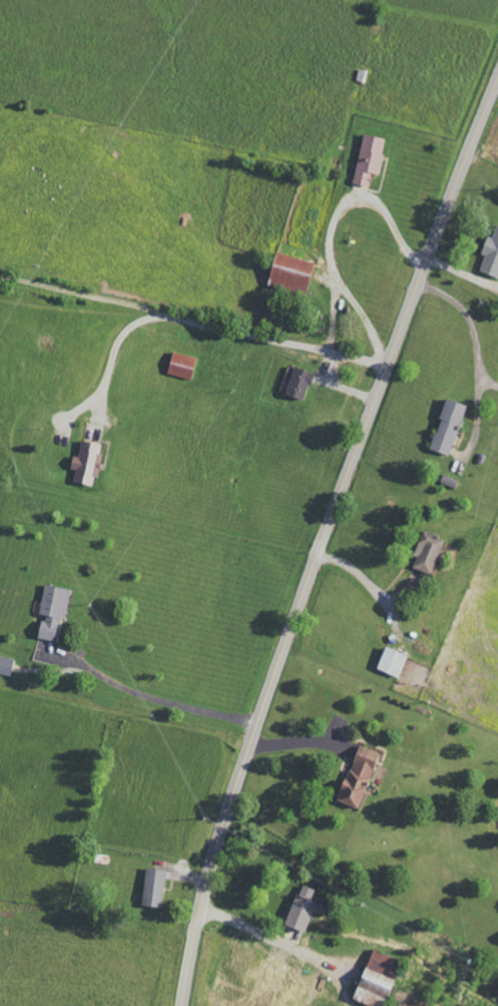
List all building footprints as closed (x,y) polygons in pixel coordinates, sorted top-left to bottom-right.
[(385,138),(361,133),(352,183),(369,186),(371,172),(378,174),(385,138)] [(495,224),(490,237),(486,235),(480,253),(484,254),(478,271),(497,278),(497,225),(495,224)] [(313,262),(273,251),(265,283),(305,294),(313,262)] [(195,358),(171,351),(165,372),(190,379),(195,358)] [(312,372),(293,366),(284,394),(302,400),(312,372)] [(429,449),(449,455),(465,404),(445,398),(429,449)] [(91,486),(93,476),(96,477),(101,454),(97,453),(99,444),(80,440),(76,457),(71,456),(69,467),(74,469),(71,482),(91,486)] [(429,574),(444,539),(422,530),(411,555),(415,557),(411,567),(429,574)] [(37,638),(58,642),(68,589),(43,584),(37,614),(41,614),(37,638)] [(406,655),(384,646),(375,668),(397,677),(406,655)] [(9,676),(13,659),(0,656),(0,674),(9,676)] [(355,808),(378,753),(358,744),(334,800),(355,808)] [(140,905),(160,907),(164,870),(145,868),(140,905)] [(284,924),(303,932),(316,902),(311,899),(314,890),(300,884),(284,924)] [(369,949),(352,1001),(368,1005),(383,1005),(395,970),(391,969),(395,957),(369,949)]
